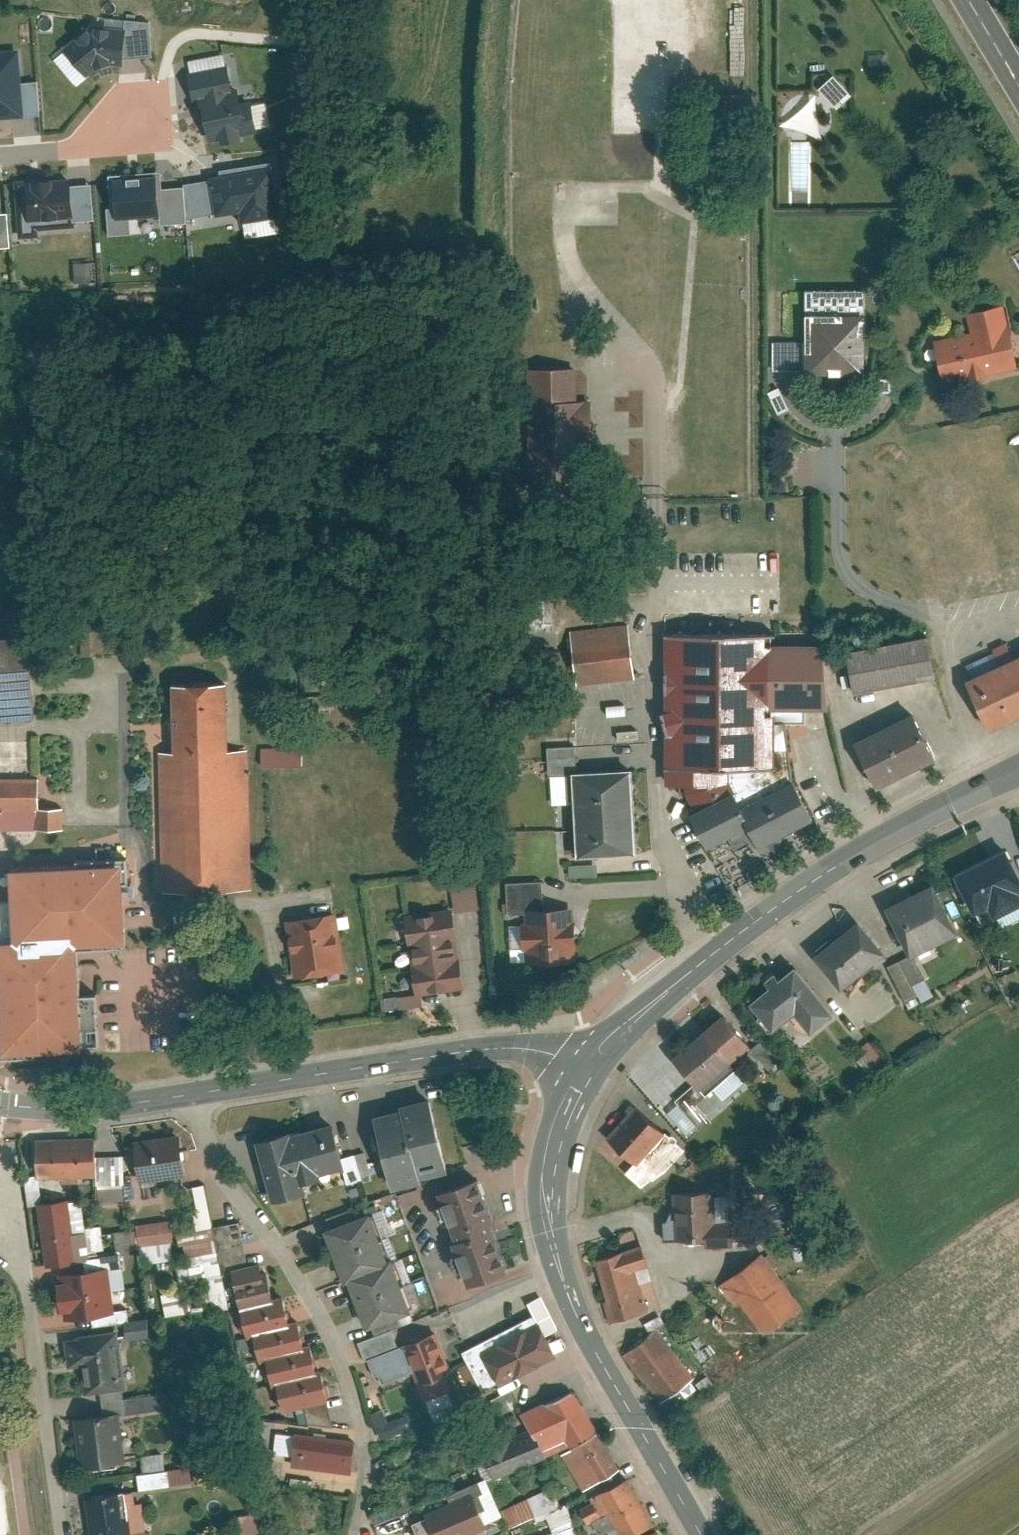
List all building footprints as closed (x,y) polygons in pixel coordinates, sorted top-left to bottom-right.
[(118,56),(149,57),(150,18),(102,17),(102,27),(76,29),(62,50),(74,77),(97,66),(118,65),(118,56)] [(0,42),(0,110),(21,107),(14,41),(0,42)] [(183,60),(199,144),(270,130),(264,100),(237,105),(234,85),(227,86),(220,53),(183,60)] [(832,73),(817,86),(835,108),(850,96),(832,73)] [(792,141),(792,188),(810,188),(810,141),(792,141)] [(268,165),(203,177),(210,214),(238,209),(239,219),(276,212),(268,165)] [(67,168),(11,174),(16,230),(36,228),(35,219),(72,215),(67,168)] [(160,171),(103,174),(106,233),(127,231),(126,212),(162,210),(160,171)] [(972,323),(936,331),(945,375),(1018,359),(1005,297),(968,305),(972,323)] [(812,319),(811,365),(860,366),(861,320),(812,319)] [(575,363),(525,363),(525,486),(566,486),(566,474),(583,473),(582,438),(590,438),(590,394),(575,394),(575,363)] [(522,598),(522,623),(552,622),(552,598),(522,598)] [(741,759),(743,699),(787,698),(808,698),(803,634),(744,634),(745,626),(652,623),(650,676),(648,746),(648,769),(687,770),(688,758),(710,758),(740,759),(741,759)] [(577,684),(634,676),(627,624),(570,632),(577,684)] [(0,633),(0,716),(31,714),(25,631),(0,633)] [(927,636),(846,649),(852,690),(934,677),(927,636)] [(968,671),(992,722),(1018,710),(1018,648),(968,671)] [(229,683),(179,685),(182,748),(159,749),(165,890),(257,886),(251,747),(232,748),(229,683)] [(788,713),(787,698),(743,699),(741,759),(740,759),(710,758),(708,770),(715,784),(722,798),(732,793),(786,770),(767,713),(788,713)] [(931,757),(908,708),(841,740),(864,789),(931,757)] [(259,765),(299,765),(299,746),(259,746),(259,765)] [(567,764),(570,806),(630,803),(627,761),(567,764)] [(690,840),(707,847),(732,891),(748,880),(762,872),(824,837),(786,770),(732,793),(722,798),(715,784),(672,807),(690,840)] [(0,774),(0,827),(61,826),(61,802),(34,802),(34,774),(0,774)] [(570,806),(572,848),(632,845),(630,803),(570,806)] [(1018,882),(999,841),(959,860),(977,900),(1018,882)] [(0,935),(0,1050),(80,1047),(74,948),(123,945),(119,858),(7,864),(11,934),(0,935)] [(594,860),(568,862),(568,874),(595,872),(594,860)] [(453,909),(477,905),(472,870),(448,874),(453,909)] [(539,877),(504,879),(506,906),(541,904),(539,877)] [(891,903),(915,952),(963,929),(938,880),(891,903)] [(568,961),(566,904),(524,905),(526,962),(568,961)] [(450,905),(400,911),(412,990),(461,984),(450,905)] [(335,909),(287,916),(295,976),(344,969),(335,909)] [(864,917),(820,953),(846,985),(880,958),(882,961),(892,953),(864,917)] [(927,976),(915,952),(904,958),(916,982),(927,976)] [(916,982),(904,958),(892,964),(910,999),(922,993),(916,982)] [(775,984),(756,1000),(778,1027),(799,1010),(815,1030),(839,1010),(800,964),(785,976),(780,970),(771,978),(775,984)] [(700,1082),(704,1087),(706,1085),(711,1091),(739,1066),(734,1061),(754,1044),(726,1011),(676,1054),(700,1082)] [(769,1035),(756,1046),(773,1067),(787,1055),(769,1035)] [(681,1098),(705,1127),(716,1118),(701,1100),(709,1093),(704,1087),(700,1082),(681,1098)] [(398,1106),(375,1113),(393,1181),(423,1173),(421,1167),(449,1160),(430,1087),(395,1096),(398,1106)] [(611,1135),(641,1162),(668,1132),(638,1106),(611,1135)] [(335,1113),(257,1132),(272,1193),(303,1185),(301,1178),(321,1173),(319,1167),(346,1160),(335,1113)] [(96,1140),(46,1141),(47,1175),(97,1173),(96,1140)] [(185,1140),(142,1146),(146,1179),(189,1173),(185,1140)] [(124,1154),(102,1155),(104,1187),(126,1186),(124,1154)] [(444,1188),(460,1235),(497,1223),(482,1176),(444,1188)] [(215,1226),(208,1182),(193,1185),(201,1228),(215,1226)] [(679,1234),(679,1235),(709,1234),(709,1244),(737,1244),(736,1223),(719,1224),(718,1188),(677,1190),(678,1208),(667,1208),(668,1234),(679,1234)] [(397,1193),(399,1204),(418,1201),(416,1189),(397,1193)] [(72,1198),(42,1201),(49,1262),(79,1258),(72,1198)] [(374,1210),(330,1226),(348,1275),(351,1274),(392,1259),(374,1210)] [(174,1219),(140,1223),(142,1243),(177,1239),(174,1219)] [(201,1228),(180,1232),(191,1297),(232,1290),(226,1260),(248,1257),(242,1221),(215,1226),(201,1228)] [(460,1235),(475,1281),(512,1269),(497,1223),(460,1235)] [(598,1258),(615,1318),(651,1307),(643,1279),(655,1276),(645,1244),(598,1258)] [(763,1333),(804,1303),(766,1251),(725,1281),(763,1333)] [(370,1324),(413,1308),(395,1258),(392,1259),(351,1274),(370,1324)] [(265,1260),(236,1267),(240,1285),(269,1278),(265,1260)] [(111,1267),(63,1273),(69,1316),(117,1309),(111,1267)] [(269,1278),(240,1285),(245,1303),(276,1295),(272,1277),(269,1278)] [(288,1298),(247,1308),(252,1329),(293,1319),(288,1298)] [(303,1322),(260,1332),(265,1354),(309,1343),(303,1322)] [(536,1322),(479,1351),(496,1383),(553,1354),(536,1322)] [(394,1326),(361,1339),(368,1355),(400,1343),(394,1326)] [(658,1327),(627,1352),(664,1399),(695,1374),(658,1327)] [(121,1328),(69,1335),(73,1365),(86,1363),(89,1390),(129,1385),(121,1328)] [(440,1331),(409,1344),(418,1367),(430,1396),(461,1383),(440,1331)] [(384,1381),(418,1367),(409,1344),(374,1358),(384,1381)] [(316,1346),(271,1357),(277,1378),(321,1368),(316,1346)] [(325,1370),(280,1381),(287,1409),(332,1398),(325,1370)] [(574,1387),(529,1415),(536,1426),(546,1448),(560,1441),(568,1454),(571,1452),(602,1432),(574,1387)] [(499,1414),(516,1404),(508,1391),(491,1400),(499,1414)] [(160,1392),(128,1396),(131,1413),(162,1409),(160,1392)] [(121,1411),(79,1417),(85,1464),(128,1459),(121,1411)] [(536,1426),(489,1446),(502,1475),(549,1454),(546,1448),(536,1426)] [(357,1439),(299,1431),(299,1435),(296,1453),(295,1460),(353,1468),(357,1439)] [(279,1451),(296,1453),(299,1435),(281,1432),(279,1451)] [(602,1432),(571,1452),(592,1485),(624,1466),(602,1432)] [(194,1464),(140,1472),(142,1487),(196,1480),(194,1464)] [(632,1478),(584,1504),(592,1519),(611,1508),(626,1534),(634,1534),(656,1523),(632,1478)] [(89,1487),(95,1534),(135,1534),(127,1482),(89,1487)] [(556,1485),(505,1508),(514,1526),(565,1503),(556,1485)] [(431,1514),(440,1534),(466,1534),(490,1525),(478,1494),(431,1514)] [(265,1511),(243,1514),(246,1534),(268,1531),(265,1511)] [(431,1514),(415,1521),(421,1534),(440,1534),(431,1514)]
